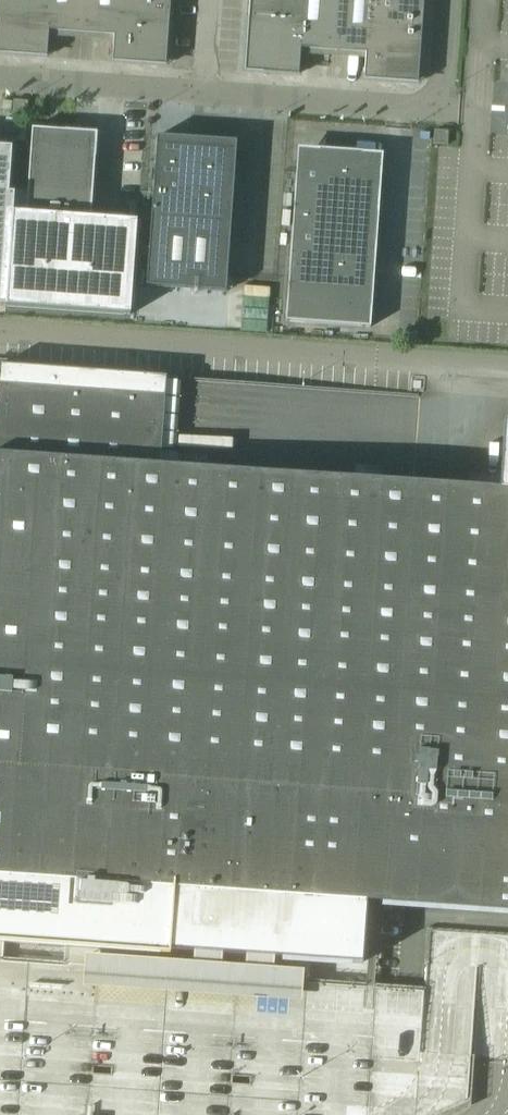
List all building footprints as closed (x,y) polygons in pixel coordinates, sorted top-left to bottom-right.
[(83,0),(0,0),(0,54),(47,58),(49,32),(81,34),(83,0)] [(170,0),(83,0),(81,34),(113,36),(111,62),(166,66),(170,0)] [(336,0),(249,0),(244,72),(267,74),(298,76),(300,50),(333,52),(336,0)] [(333,52),(365,54),(363,78),(363,80),(386,82),(395,83),(417,84),(419,61),(423,0),(336,0),(333,52)] [(27,115),(28,101),(13,100),(12,114),(27,115)] [(30,157),(19,302),(84,307),(95,157),(96,133),(59,131),(46,130),(32,129),(30,157)] [(447,145),(448,131),(434,130),(433,144),(447,145)] [(155,157),(146,286),(225,292),(235,157),(236,142),(232,142),(232,150),(203,148),(204,140),(188,139),(188,147),(160,145),(160,136),(157,136),(155,157)] [(6,306),(17,149),(0,148),(0,306),(6,306)] [(296,163),(285,321),(370,327),(381,170),(382,154),(361,152),(318,149),(297,148),(296,163)] [(169,955),(170,950),(362,964),(366,903),(507,913),(507,420),(503,419),(499,489),(160,465),(166,377),(0,365),(0,943),(71,948),(73,954),(78,958),(84,958),(89,955),(92,949),(169,955)]
